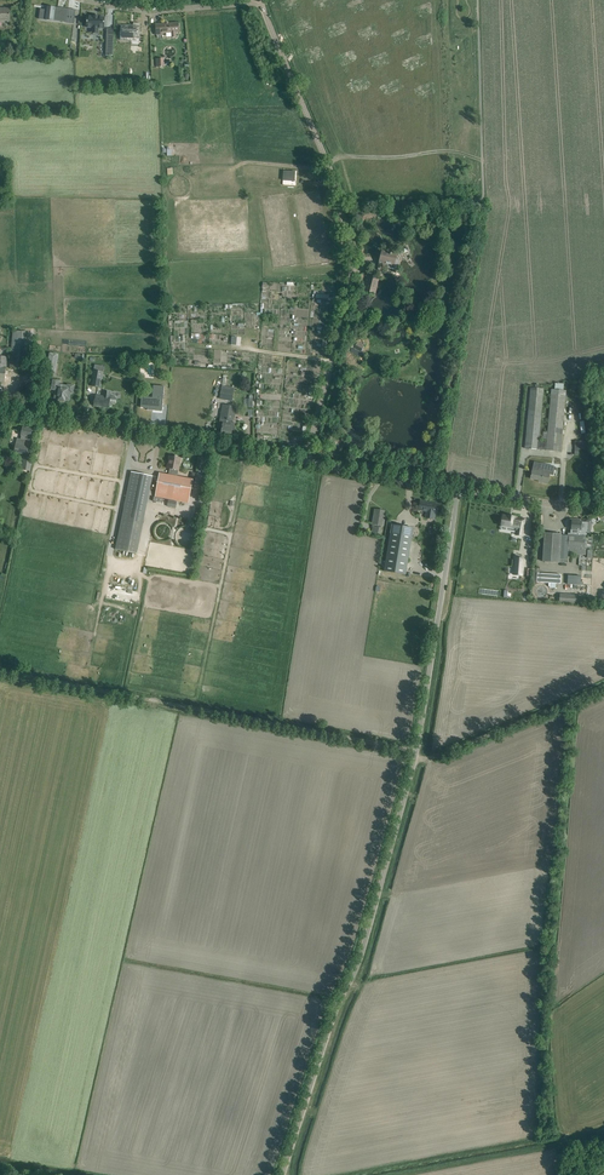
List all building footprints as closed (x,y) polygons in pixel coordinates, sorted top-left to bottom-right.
[(0,7),(0,20),(11,20),(11,7),(0,7)] [(40,9),(39,19),(46,20),(47,15),(52,16),(52,19),(66,21),(66,22),(74,23),(75,17),(67,16),(68,10),(62,9),(60,12),(57,12),(58,8),(55,8),(47,7),(47,10),(46,10),(40,9)] [(87,17),(87,27),(93,27),(93,29),(98,29),(98,27),(104,28),(105,17),(98,17),(99,16),(94,16),(94,17),(87,17)] [(121,26),(120,39),(127,40),(127,37),(137,38),(137,34),(140,34),(141,23),(134,23),(133,30),(128,30),(128,27),(121,26)] [(162,33),(172,32),(172,37),(176,37),(175,32),(179,32),(178,23),(162,24),(162,27),(156,27),(157,36),(157,35),(157,38),(163,37),(162,33)] [(106,35),(106,55),(113,56),(114,35),(106,35)] [(164,66),(164,58),(156,59),(156,66),(164,66)] [(295,172),(283,171),(283,180),(295,181),(295,172)] [(379,256),(378,260),(380,260),(379,266),(385,268),(385,266),(393,268),(398,269),(400,260),(396,259),(396,258),(399,259),(401,258),(398,252),(392,250),(391,254),(391,253),(391,254),(382,252),(382,254),(381,254),(380,253),(379,256)] [(367,275),(365,282),(367,283),(365,290),(375,293),(379,278),(367,275)] [(26,331),(14,330),(10,367),(23,368),(26,331)] [(360,352),(364,345),(359,343),(357,342),(354,349),(358,351),(360,352)] [(50,353),(48,365),(55,366),(57,354),(50,353)] [(92,386),(101,387),(104,366),(95,365),(92,386)] [(6,376),(4,382),(6,382),(5,391),(15,393),(16,384),(18,384),(19,378),(6,376)] [(73,393),(74,386),(68,385),(67,389),(62,389),(63,388),(61,388),(58,388),(59,381),(53,380),(52,389),(56,390),(55,398),(59,398),(59,400),(65,401),(65,399),(69,400),(70,392),(73,393)] [(534,388),(531,388),(525,448),(561,451),(566,390),(564,390),(564,383),(555,383),(555,389),(552,389),(548,432),(543,432),(543,439),(547,440),(547,442),(538,442),(543,389),(539,388),(534,388)] [(142,396),(141,407),(147,408),(157,409),(156,410),(162,411),(164,386),(153,385),(153,386),(155,386),(153,399),(142,398),(142,396)] [(220,398),(227,400),(232,401),(234,391),(222,389),(220,398)] [(96,395),(95,399),(94,405),(108,408),(109,403),(115,404),(116,402),(117,398),(115,396),(109,395),(110,392),(105,391),(104,397),(96,395)] [(233,420),(234,420),(236,407),(223,405),(221,418),(220,423),(223,424),(221,432),(231,433),(232,430),(233,430),(235,429),(235,426),(235,425),(235,423),(233,421),(233,420)] [(16,444),(14,452),(27,454),(29,446),(24,445),(25,439),(30,440),(31,437),(31,435),(32,429),(31,427),(28,427),(27,428),(27,429),(23,428),(21,435),(22,435),(21,439),(17,438),(16,444)] [(575,440),(574,454),(578,454),(578,449),(590,449),(590,440),(575,440)] [(159,473),(158,479),(155,496),(189,503),(193,479),(175,476),(177,470),(178,470),(181,458),(171,456),(169,464),(168,464),(167,468),(171,469),(170,475),(159,473)] [(24,457),(22,469),(30,471),(33,459),(24,457)] [(533,469),(531,478),(541,481),(541,482),(547,483),(549,475),(554,475),(555,467),(539,463),(538,471),(533,469)] [(124,508),(115,549),(137,554),(145,512),(153,477),(131,472),(124,508)] [(427,512),(427,513),(426,518),(434,519),(435,514),(436,515),(438,504),(420,501),(419,510),(427,512)] [(374,515),(372,524),(374,524),(373,527),(372,533),(380,534),(381,528),(381,525),(384,526),(385,517),(386,511),(375,509),(374,515)] [(503,515),(501,526),(517,528),(516,534),(522,535),(525,519),(503,515)] [(543,560),(559,562),(567,562),(568,553),(586,555),(586,548),(585,548),(586,535),(586,532),(591,532),(592,524),(586,524),(587,522),(577,521),(577,519),(570,518),(569,525),(572,525),(571,534),(569,534),(569,535),(561,535),(561,534),(545,533),(543,560)] [(406,575),(413,528),(392,524),(384,571),(406,575)] [(471,544),(464,542),(462,557),(469,558),(469,554),(477,555),(480,538),(473,537),(471,544)] [(515,558),(514,575),(522,575),(524,558),(515,558)] [(561,583),(562,574),(539,573),(540,572),(540,568),(533,567),(533,571),(533,581),(537,582),(561,583)] [(106,598),(131,601),(132,593),(107,590),(106,598)] [(560,594),(560,602),(581,604),(582,595),(560,594)]
